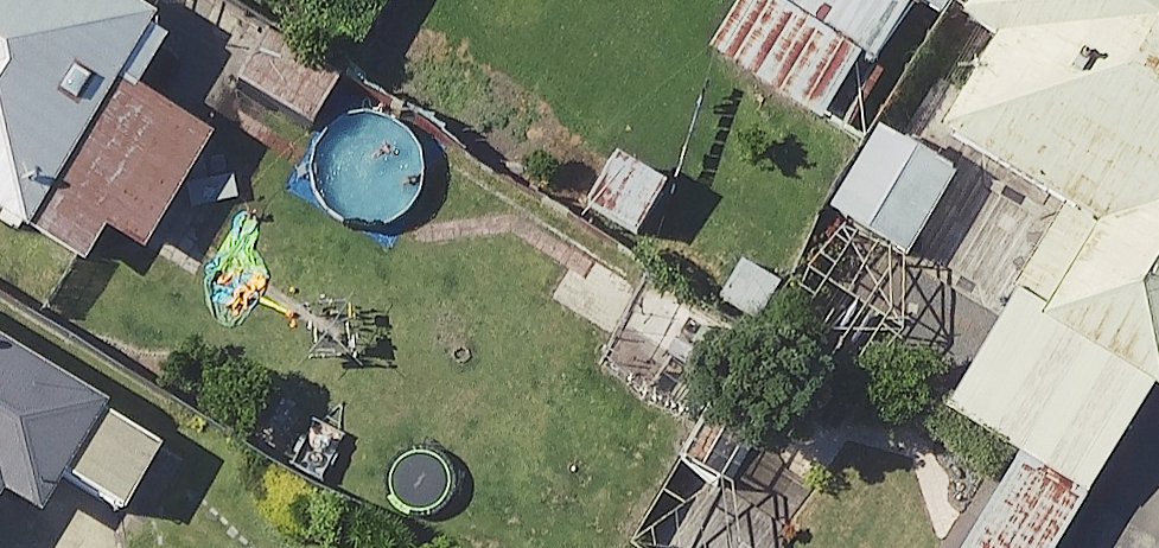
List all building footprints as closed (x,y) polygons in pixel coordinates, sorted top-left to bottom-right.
[(80,0),(0,0),(0,226),(86,279),(110,241),(144,262),(205,163),(128,116),(166,54),(80,0)] [(713,67),(841,154),(946,0),(759,0),(713,67)] [(937,144),(1025,200),(905,392),(988,444),(924,547),(1015,547),(1158,317),(1158,0),(1027,0),(937,144)] [(716,337),(585,258),(560,299),(645,350),(627,380),(674,408),(716,337)] [(0,351),(0,542),(34,490),(67,512),(121,431),(0,351)] [(1145,547),(1158,547),(1158,524),(1145,547)]
